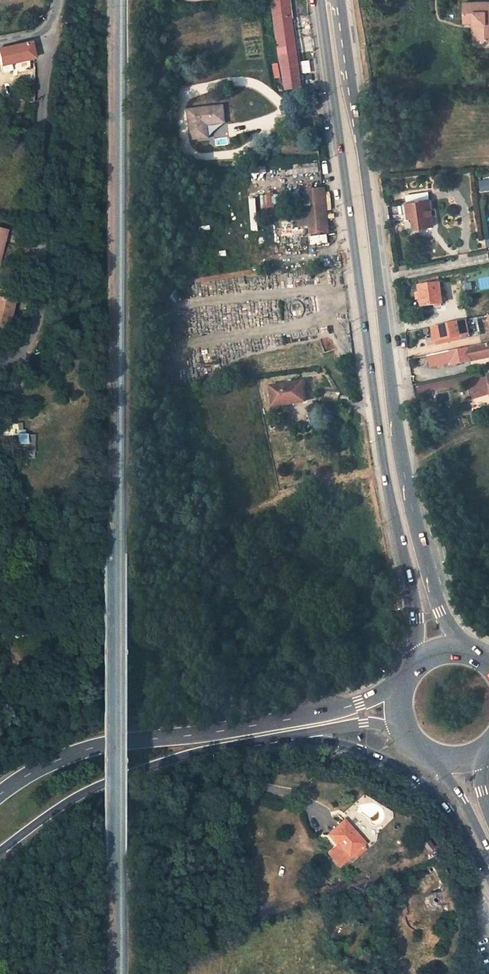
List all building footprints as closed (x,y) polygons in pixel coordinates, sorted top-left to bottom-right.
[(292,17),(293,17),(291,1),(290,1),(290,0),(271,0),(279,53),(280,53),(286,89),(297,88),(299,88),(297,76),(296,76),(292,49),(291,39),(295,38),(292,17)] [(488,40),(488,2),(464,2),(464,22),(474,22),(474,24),(479,23),(479,40),(488,40)] [(297,52),(295,38),(291,39),(292,49),(296,76),(297,76),(299,88),(297,88),(297,90),(312,89),(307,52),(297,52)] [(0,49),(0,63),(1,66),(14,64),(15,69),(25,67),(24,61),(34,59),(30,43),(0,49)] [(161,100),(179,98),(178,90),(160,92),(161,100)] [(223,105),(188,109),(192,139),(208,137),(207,125),(225,122),(223,105)] [(478,170),(480,191),(488,190),(488,170),(478,170)] [(308,201),(297,202),(298,208),(299,220),(300,226),(310,225),(311,233),(327,233),(323,189),(311,190),(311,186),(306,187),(308,201)] [(267,192),(268,208),(275,208),(274,192),(267,192)] [(418,200),(429,199),(428,192),(417,194),(418,200)] [(407,195),(408,202),(418,200),(417,194),(407,195)] [(413,218),(415,229),(434,226),(430,198),(429,199),(418,200),(408,202),(401,203),(402,214),(408,214),(413,213),(413,218)] [(439,283),(439,276),(419,280),(420,286),(421,293),(421,298),(422,306),(442,303),(440,283),(439,283)] [(0,298),(0,328),(5,329),(7,318),(10,318),(14,301),(0,298)] [(464,338),(480,334),(476,317),(432,327),(435,341),(437,341),(463,335),(464,338)] [(437,341),(438,343),(464,338),(463,335),(437,341)] [(468,347),(465,348),(462,349),(458,349),(444,352),(440,353),(437,354),(433,355),(428,356),(431,366),(433,366),(439,365),(445,364),(452,362),(452,364),(471,360),(488,357),(488,343),(486,343),(472,347),(468,347)] [(289,383),(270,386),(273,403),(291,400),(291,403),(305,401),(302,381),(293,383),(289,383)] [(18,427),(2,427),(2,437),(18,436),(18,427)] [(29,626),(13,630),(15,638),(32,634),(29,626)] [(365,845),(343,821),(328,835),(338,846),(329,854),(340,866),(354,854),(363,846),(365,845)] [(432,848),(428,842),(422,845),(427,852),(432,848)] [(366,850),(363,846),(354,854),(357,858),(366,850)]
